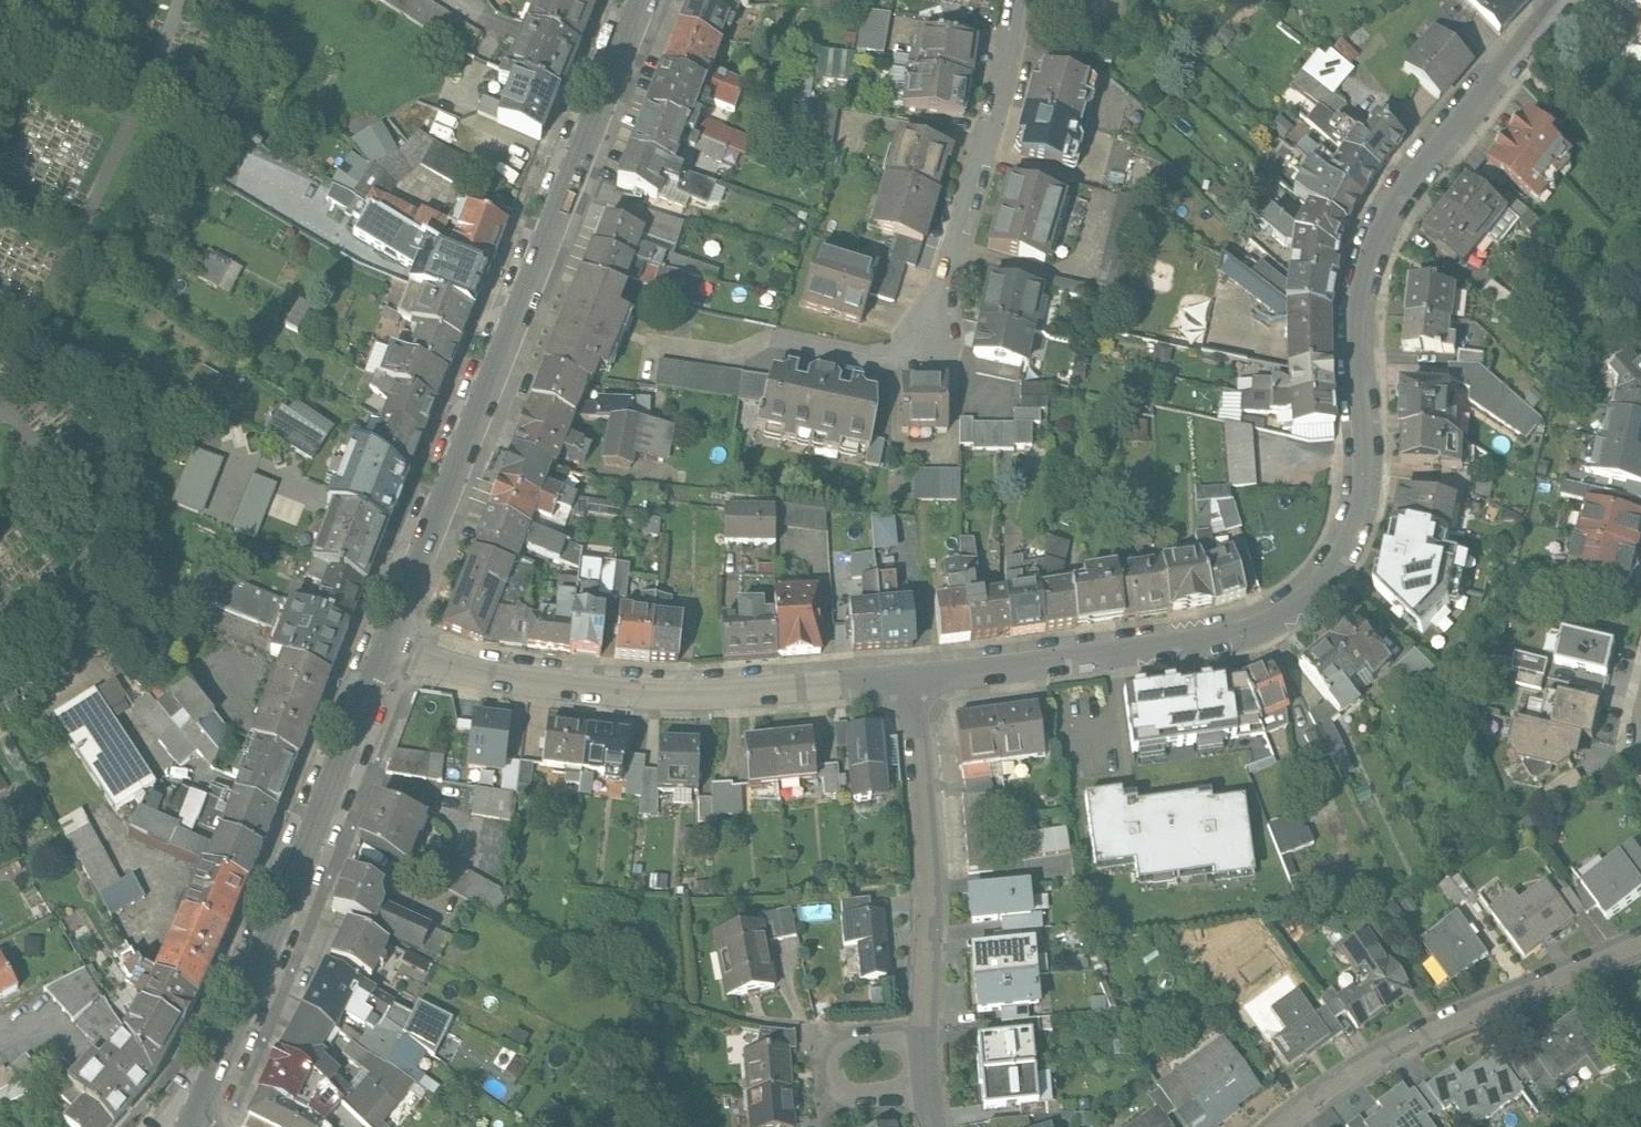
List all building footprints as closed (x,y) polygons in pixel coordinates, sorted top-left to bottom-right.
[(430,0),(381,0),(467,55),(480,32),(430,0)] [(526,25),(578,46),(596,0),(535,0),(526,25)] [(728,0),(713,0),(709,9),(727,16),(732,19),(738,4),(728,0)] [(1439,10),(1424,29),(1432,35),(1433,34),(1447,45),(1478,11),(1473,7),(1465,0),(1449,0),(1439,10)] [(1473,7),(1478,11),(1499,33),(1529,1),(1528,0),(1465,0),(1473,7)] [(1640,8),(1640,0),(1625,0),(1640,8)] [(709,9),(689,1),(681,22),(719,38),(727,16),(709,9)] [(860,8),(854,48),(881,53),(887,13),(860,8)] [(719,38),(681,22),(662,70),(703,86),(704,82),(705,79),(719,44),(716,43),(719,38)] [(1634,36),(1616,48),(1622,56),(1640,65),(1640,23),(1634,36)] [(578,46),(526,25),(512,59),(513,60),(508,73),(517,77),(559,94),(578,46)] [(975,39),(921,33),(918,59),(913,59),(912,71),(968,79),(970,79),(975,39)] [(1447,45),(1433,34),(1432,35),(1403,69),(1438,99),(1469,63),(1447,45)] [(1327,56),(1317,48),(1300,70),(1331,94),(1352,66),(1331,51),(1327,56)] [(814,49),(814,75),(838,75),(839,50),(814,49)] [(1097,82),(1041,66),(1035,71),(1025,109),(1085,125),(1097,82)] [(703,86),(662,70),(644,117),(684,133),(686,127),(689,128),(691,124),(695,126),(698,118),(691,116),(699,95),(703,86)] [(912,71),(909,71),(904,106),(927,109),(927,112),(964,117),(968,79),(912,71)] [(742,85),(717,75),(705,79),(704,82),(738,96),(742,85)] [(559,94),(517,77),(503,108),(498,120),(541,138),(559,94)] [(499,105),(475,95),(480,84),(474,81),(464,105),(498,120),(503,108),(499,106),(499,105)] [(738,96),(704,82),(703,86),(699,95),(706,102),(732,112),(738,96)] [(809,93),(793,90),(791,100),(808,103),(809,93)] [(1362,92),(1349,107),(1370,124),(1374,118),(1381,109),(1362,92)] [(811,104),(804,145),(832,150),(839,109),(811,104)] [(1403,141),(1374,118),(1370,124),(1367,127),(1371,130),(1364,139),(1319,105),(1307,121),(1342,153),(1376,173),(1388,158),(1403,141)] [(1085,125),(1025,109),(1015,147),(1019,152),(1073,167),(1085,125)] [(1530,111),(1489,161),(1509,178),(1531,196),(1540,186),(1548,192),(1550,189),(1556,189),(1555,183),(1562,175),(1559,173),(1565,165),(1571,165),(1570,159),(1573,155),(1553,139),(1556,136),(1548,130),(1550,128),(1530,111)] [(684,133),(644,117),(630,151),(671,166),(672,163),(681,140),(688,148),(693,150),(698,138),(684,133)] [(366,163),(395,148),(381,120),(352,134),(366,163)] [(465,159),(417,131),(398,151),(373,166),(394,187),(420,164),(453,182),(465,159)] [(761,145),(737,136),(734,143),(708,133),(704,141),(727,150),(755,161),(761,145)] [(950,148),(902,135),(888,180),(934,194),(943,159),(947,160),(950,148)] [(704,141),(698,138),(693,150),(703,154),(706,159),(721,165),(727,150),(704,141)] [(1319,154),(1304,142),(1294,153),(1309,165),(1319,154)] [(332,181),(354,189),(364,158),(343,150),(332,181)] [(671,166),(630,151),(617,184),(655,199),(660,188),(656,187),(659,180),(676,187),(673,194),(706,207),(716,182),(685,172),(684,174),(677,171),(670,168),(671,166)] [(1309,165),(1294,153),(1285,164),(1303,179),(1293,192),(1310,206),(1344,228),(1360,201),(1326,179),(1325,180),(1309,165)] [(1376,173),(1342,153),(1333,168),(1331,164),(1319,154),(1309,165),(1325,180),(1326,179),(1360,201),(1376,173)] [(1509,178),(1489,161),(1480,172),(1500,189),(1509,178)] [(680,166),(672,163),(671,166),(670,168),(677,171),(680,166)] [(1065,195),(1010,179),(990,246),(1045,263),(1065,195)] [(1491,196),(1470,179),(1448,206),(1487,237),(1508,210),(1500,204),(1503,201),(1493,193),(1491,196)] [(934,194),(888,180),(872,230),(894,236),(922,245),(937,195),(934,194)] [(1268,187),(1257,199),(1267,208),(1278,196),(1268,187)] [(1118,194),(1097,284),(1121,289),(1142,200),(1118,194)] [(406,209),(384,199),(384,201),(374,196),(370,206),(379,212),(380,212),(413,232),(421,213),(420,213),(421,211),(408,205),(406,209)] [(1344,228),(1310,206),(1303,219),(1278,196),(1267,208),(1271,211),(1295,232),(1296,232),(1315,243),(1335,254),(1335,253),(1340,248),(1341,243),(1336,241),(1344,228)] [(366,204),(361,201),(355,209),(360,213),(366,204)] [(380,212),(379,212),(370,206),(366,204),(360,213),(375,222),(363,249),(356,264),(393,279),(413,232),(380,212)] [(506,223),(467,208),(466,210),(457,206),(450,225),(421,213),(413,232),(449,254),(449,256),(461,261),(487,271),(506,223)] [(1487,237),(1448,206),(1426,233),(1438,243),(1436,245),(1455,261),(1458,258),(1464,264),(1487,237)] [(802,220),(771,209),(763,231),(794,242),(802,220)] [(1315,243),(1296,232),(1295,232),(1271,211),(1260,222),(1283,242),(1293,245),(1289,276),(1333,282),(1337,263),(1334,263),(1335,254),(1315,243)] [(1528,211),(1518,221),(1536,240),(1546,230),(1528,211)] [(643,232),(603,217),(592,248),(632,261),(636,251),(643,232)] [(922,245),(894,236),(887,259),(915,267),(922,245)] [(363,249),(352,244),(346,259),(348,260),(356,264),(363,249)] [(632,261),(592,248),(582,276),(624,290),(634,262),(632,261)] [(670,259),(644,250),(636,251),(632,261),(634,262),(646,266),(660,270),(663,263),(669,264),(670,259)] [(206,251),(194,275),(216,285),(227,262),(206,251)] [(877,272),(819,254),(803,305),(860,323),(869,295),(870,296),(877,272)] [(487,271),(461,261),(452,285),(478,295),(487,271)] [(660,270),(646,266),(641,280),(660,287),(663,281),(657,279),(660,270)] [(1333,282),(1289,276),(1286,286),(1261,267),(1252,279),(1285,303),(1328,309),(1333,282)] [(582,276),(581,276),(544,368),(545,369),(586,385),(589,387),(597,368),(604,371),(626,315),(617,311),(625,291),(624,290),(582,276)] [(1252,279),(1249,276),(1242,288),(1280,317),(1285,314),(1285,303),(1252,279)] [(1095,287),(1052,277),(1050,291),(1092,299),(1095,287)] [(1043,289),(990,278),(980,321),(1034,332),(1043,289)] [(1440,282),(1412,279),(1408,316),(1452,321),(1456,287),(1439,286),(1440,282)] [(1515,299),(1492,282),(1483,294),(1504,309),(1515,299)] [(472,310),(410,285),(398,315),(403,317),(414,323),(460,341),(472,310)] [(302,301),(287,327),(298,333),(313,307),(302,301)] [(1328,309),(1285,303),(1285,314),(1288,371),(1329,365),(1328,309)] [(398,315),(386,308),(382,316),(399,324),(403,317),(398,315)] [(783,317),(774,315),(771,326),(780,328),(783,317)] [(1452,321),(1408,316),(1404,349),(1421,350),(1422,348),(1437,350),(1437,351),(1442,352),(1443,350),(1454,352),(1457,322),(1452,321)] [(1034,332),(980,321),(975,349),(979,356),(1023,364),(1028,361),(1034,332)] [(460,341),(414,323),(412,330),(418,332),(407,358),(447,373),(460,341)] [(1631,354),(1639,363),(1640,361),(1640,345),(1631,354)] [(407,358),(406,357),(390,348),(379,379),(394,388),(435,404),(447,373),(407,358)] [(1484,353),(1459,350),(1458,365),(1480,365),(1483,368),(1484,353)] [(1631,354),(1610,372),(1620,384),(1612,412),(1640,419),(1640,365),(1639,363),(1631,354)] [(743,373),(659,362),(655,387),(739,399),(743,373)] [(1458,365),(1448,364),(1449,382),(1454,382),(1470,389),(1470,400),(1527,440),(1542,419),(1483,368),(1480,365),(1458,365)] [(1282,382),(1253,381),(1253,395),(1290,398),(1332,393),(1329,365),(1288,371),(1290,388),(1282,382)] [(852,388),(831,384),(838,379),(834,371),(818,369),(814,371),(813,377),(816,382),(796,377),(798,369),(788,366),(787,370),(782,374),(773,372),(771,377),(768,388),(765,403),(763,411),(758,415),(757,422),(759,427),(783,432),(781,439),(797,443),(799,435),(811,438),(810,445),(813,446),(815,439),(826,441),(825,449),(840,452),(842,445),(868,451),(869,451),(871,439),(876,417),(876,392),(866,390),(862,385),(863,381),(853,380),(852,388)] [(586,385),(545,369),(531,402),(535,403),(574,420),(597,420),(597,402),(581,401),(586,385)] [(771,377),(743,373),(739,399),(752,401),(751,402),(765,403),(768,388),(771,377)] [(423,435),(435,404),(394,388),(379,379),(372,390),(391,401),(384,420),(423,435)] [(1253,381),(1245,380),(1245,394),(1253,395),(1253,381)] [(948,383),(904,383),(905,432),(948,432),(948,383)] [(1047,384),(1021,383),(1021,397),(1047,397),(1047,384)] [(1401,400),(1404,403),(1403,429),(1447,431),(1457,437),(1458,415),(1449,414),(1450,387),(1405,385),(1402,387),(1400,390),(1399,394),(1399,397),(1401,400)] [(1332,393),(1290,398),(1253,395),(1252,411),(1284,413),(1292,409),(1294,428),(1334,424),(1332,393)] [(1253,395),(1245,394),(1244,411),(1252,411),(1253,395)] [(1047,397),(1021,397),(1020,410),(1041,410),(1047,410),(1047,397)] [(650,401),(615,399),(615,403),(597,402),(597,420),(613,421),(638,421),(648,422),(650,401)] [(574,420),(531,402),(512,452),(551,465),(554,466),(560,452),(583,461),(588,447),(566,439),(574,420)] [(1020,410),(1014,410),(1014,423),(1041,423),(1041,410),(1020,410)] [(272,411),(261,437),(325,464),(336,438),(272,411)] [(1612,412),(1598,475),(1640,486),(1640,419),(1612,412)] [(973,417),(960,418),(960,446),(972,446),(973,422),(973,417)] [(423,435),(384,420),(371,451),(407,475),(423,435)] [(638,421),(613,421),(606,464),(630,469),(631,465),(636,466),(637,460),(632,459),(634,451),(664,457),(669,426),(638,421)] [(973,422),(972,446),(972,449),(986,450),(986,422),(973,422)] [(1001,423),(986,422),(986,450),(1001,450),(1001,423)] [(1251,428),(1224,422),(1229,488),(1256,485),(1251,428)] [(1014,423),(1001,423),(1001,450),(1014,450),(1014,423)] [(366,433),(354,428),(348,437),(361,445),(366,433)] [(1447,431),(1403,429),(1401,462),(1443,464),(1443,468),(1463,469),(1463,468),(1465,442),(1457,437),(1447,431)] [(361,445),(348,437),(329,469),(356,483),(369,451),(361,445)] [(886,442),(871,439),(869,451),(868,451),(865,465),(880,469),(886,442)] [(371,451),(369,451),(356,483),(344,511),(387,527),(407,475),(371,451)] [(551,465),(512,452),(499,486),(570,513),(575,499),(543,486),(551,465)] [(1463,469),(1443,468),(1442,482),(1445,482),(1463,491),(1466,492),(1471,482),(1471,468),(1463,468),(1463,469)] [(959,471),(913,471),(912,502),(959,502),(959,471)] [(1463,491),(1445,482),(1442,482),(1437,481),(1435,495),(1437,496),(1436,498),(1455,502),(1455,505),(1461,506),(1463,491)] [(1604,492),(1564,482),(1560,497),(1589,504),(1589,503),(1601,506),(1604,492)] [(570,513),(499,486),(488,514),(526,530),(532,514),(564,527),(570,513)] [(1229,488),(1194,491),(1195,507),(1209,505),(1217,504),(1230,502),(1229,488)] [(1455,502),(1436,498),(1437,496),(1435,495),(1404,489),(1401,504),(1399,504),(1396,522),(1450,534),(1455,505),(1455,502)] [(1230,502),(1217,504),(1226,535),(1241,530),(1232,502),(1230,502)] [(1589,503),(1589,504),(1585,519),(1581,518),(1577,536),(1637,550),(1640,534),(1640,515),(1624,511),(1624,513),(1617,512),(1618,510),(1601,506),(1589,503)] [(1209,505),(1195,507),(1196,516),(1195,538),(1208,534),(1209,514),(1209,505)] [(344,511),(335,507),(313,564),(330,572),(364,586),(387,527),(344,511)] [(774,511),(725,511),(724,545),(756,545),(774,545),(774,511)] [(526,530),(488,514),(475,546),(516,562),(523,544),(528,550),(553,560),(554,556),(567,561),(569,556),(565,554),(569,545),(526,530)] [(894,520),(872,522),(875,552),(897,550),(894,520)] [(1450,534),(1396,522),(1381,591),(1425,628),(1457,592),(1469,538),(1450,534)] [(1232,555),(1220,559),(1221,561),(1214,563),(1214,561),(1214,557),(1208,534),(1195,538),(1194,542),(1199,557),(1214,605),(1244,596),(1232,555)] [(1637,550),(1577,536),(1569,569),(1569,570),(1585,574),(1629,584),(1637,550)] [(972,541),(960,542),(960,564),(964,600),(975,599),(978,586),(972,541)] [(775,580),(774,545),(756,545),(756,581),(775,580)] [(1066,546),(1046,549),(1043,568),(1061,568),(1066,546)] [(513,565),(474,549),(442,625),(476,641),(481,642),(513,565)] [(874,554),(851,556),(853,580),(862,579),(876,578),(874,554)] [(1199,557),(1162,562),(1162,574),(1168,612),(1214,605),(1199,557)] [(615,566),(579,562),(576,599),(575,609),(594,611),(595,597),(612,599),(615,566)] [(1039,590),(1020,593),(1020,562),(1005,564),(1004,595),(999,596),(1003,637),(1044,630),(1039,590)] [(1162,562),(1116,569),(1123,618),(1168,612),(1162,574),(1162,562)] [(960,564),(944,566),(947,591),(954,601),(964,600),(960,564)] [(513,565),(481,642),(521,646),(533,574),(513,565)] [(1569,569),(1554,565),(1551,579),(1582,587),(1585,574),(1569,570),(1569,569)] [(247,587),(198,568),(189,591),(238,610),(247,587)] [(1061,568),(1043,568),(1039,590),(1044,630),(1076,626),(1069,583),(1057,584),(1061,568)] [(1116,569),(1082,574),(1083,581),(1069,583),(1076,626),(1123,618),(1116,569)] [(364,586),(330,572),(314,613),(348,627),(364,586)] [(909,602),(896,603),(895,577),(876,578),(882,649),(913,647),(909,602)] [(864,608),(849,609),(852,651),(882,649),(876,578),(862,579),(864,608)] [(756,581),(740,581),(740,609),(775,609),(775,594),(775,580),(756,581)] [(816,591),(775,594),(775,609),(775,615),(775,617),(777,656),(820,652),(816,591)] [(975,599),(964,600),(968,641),(1003,637),(999,596),(975,599)] [(576,599),(558,597),(556,615),(542,613),(541,623),(531,622),(529,647),(571,652),(575,609),(576,599)] [(632,613),(618,612),(614,658),(650,661),(654,620),(654,612),(656,599),(641,597),(639,614),(640,618),(631,618),(632,613)] [(668,600),(656,599),(654,612),(668,613),(668,600)] [(954,601),(935,603),(939,644),(968,641),(964,600),(954,601)] [(314,613),(291,604),(271,654),(284,659),(328,676),(348,627),(314,613)] [(594,611),(575,609),(571,652),(599,656),(605,613),(594,611)] [(740,609),(739,609),(739,620),(721,621),(723,661),(777,657),(775,617),(775,615),(775,609),(740,609)] [(668,613),(654,612),(654,620),(682,622),(682,615),(668,613)] [(1393,662),(1358,617),(1326,642),(1356,679),(1364,672),(1371,680),(1393,662)] [(682,622),(654,620),(650,661),(678,663),(682,622)] [(1615,644),(1563,632),(1556,664),(1608,676),(1615,644)] [(1326,642),(1312,653),(1307,647),(1301,652),(1306,658),(1300,663),(1339,711),(1356,697),(1344,683),(1346,682),(1348,684),(1356,679),(1326,642)] [(1416,649),(1396,670),(1419,692),(1439,672),(1416,649)] [(185,679),(164,654),(153,663),(174,688),(185,679)] [(1548,662),(1516,654),(1512,670),(1520,672),(1545,678),(1548,662)] [(284,659),(252,740),(256,742),(296,759),(328,676),(284,659)] [(167,694),(145,671),(143,672),(138,666),(129,674),(156,703),(167,694)] [(1260,670),(1242,677),(1264,733),(1287,725),(1284,703),(1272,672),(1263,676),(1260,670)] [(1545,678),(1520,672),(1517,685),(1542,691),(1545,678)] [(1242,677),(1177,687),(1177,683),(1124,690),(1133,752),(1264,733),(1242,677)] [(156,783),(94,692),(53,719),(115,811),(135,797),(141,807),(129,834),(147,843),(171,802),(171,801),(172,799),(168,797),(167,800),(148,791),(145,797),(142,792),(156,783)] [(1601,705),(1547,692),(1539,726),(1582,737),(1593,739),(1601,705)] [(234,717),(221,701),(210,710),(224,726),(234,717)] [(1035,707),(993,713),(1000,764),(1042,758),(1035,707)] [(993,713),(954,718),(964,782),(994,778),(992,765),(1000,764),(993,713)] [(509,718),(474,714),(468,765),(488,767),(489,761),(504,762),(509,718)] [(1340,744),(1326,714),(1314,721),(1317,727),(1330,752),(1333,758),(1342,753),(1338,745),(1340,744)] [(1539,726),(1538,726),(1513,721),(1508,742),(1514,744),(1513,750),(1519,760),(1526,761),(1524,768),(1532,780),(1540,781),(1551,774),(1552,767),(1559,769),(1569,763),(1570,757),(1577,758),(1582,737),(1539,726)] [(587,728),(547,723),(542,762),(566,765),(565,777),(581,779),(587,728)] [(175,725),(157,740),(180,766),(197,751),(175,725)] [(880,727),(847,730),(853,796),(886,793),(883,767),(881,739),(880,727)] [(1317,727),(1305,733),(1318,758),(1330,752),(1317,727)] [(627,733),(587,728),(581,779),(579,789),(588,790),(591,771),(586,771),(587,766),(620,771),(621,771),(624,753),(627,733)] [(227,730),(212,768),(226,774),(237,746),(241,748),(246,737),(227,730)] [(811,733),(774,737),(778,781),(815,777),(811,733)] [(774,737),(744,739),(748,783),(778,781),(774,737)] [(896,738),(881,739),(883,767),(899,766),(896,738)] [(698,740),(659,739),(657,767),(657,786),(658,786),(696,787),(698,740)] [(296,759),(256,742),(241,780),(240,780),(281,797),(296,759)] [(440,780),(446,754),(391,743),(386,768),(440,780)] [(645,756),(624,753),(621,771),(620,771),(620,776),(626,777),(624,790),(641,792),(644,766),(645,756)] [(533,761),(521,760),(518,783),(530,785),(533,761)] [(657,767),(644,766),(641,792),(639,807),(657,808),(658,786),(657,786),(657,767)] [(281,797),(240,780),(235,793),(276,810),(281,797)] [(732,780),(712,781),(712,794),(712,812),(734,811),(732,780)] [(470,812),(510,813),(511,785),(471,784),(470,812)] [(191,793),(179,787),(172,799),(171,801),(171,802),(177,809),(171,824),(178,827),(182,817),(191,793)] [(997,790),(963,796),(969,874),(993,872),(988,814),(999,813),(997,790)] [(1121,791),(1085,795),(1094,862),(1134,856),(1137,876),(1211,866),(1213,874),(1253,869),(1243,798),(1212,803),(1210,794),(1136,804),(1135,796),(1133,796),(1134,797),(1122,799),(1121,791)] [(206,799),(191,793),(182,817),(196,823),(206,799)] [(276,810),(235,793),(220,832),(260,849),(276,810)] [(712,794),(698,794),(698,819),(712,818),(712,812),(712,794)] [(419,812),(377,795),(360,837),(406,863),(416,838),(409,835),(419,812)] [(171,802),(147,843),(169,852),(178,827),(171,824),(177,809),(171,802)] [(130,815),(131,812),(130,810),(129,808),(127,807),(124,806),(122,807),(120,808),(119,810),(118,812),(119,815),(120,817),(122,818),(125,819),(127,818),(129,817),(130,815)] [(1266,823),(1280,853),(1311,840),(1298,809),(1266,823)] [(102,848),(81,810),(59,822),(79,860),(102,848)] [(1061,810),(1010,812),(1011,830),(1062,828),(1061,810)] [(214,846),(190,839),(196,823),(182,817),(178,827),(169,852),(201,865),(206,867),(214,846)] [(260,849),(220,832),(214,846),(206,867),(247,883),(260,849)] [(1067,833),(1016,841),(1019,861),(1070,853),(1067,833)] [(1584,885),(1598,904),(1609,918),(1640,894),(1640,856),(1634,847),(1586,883),(1584,885)] [(102,848),(79,860),(98,895),(121,882),(102,848)] [(505,888),(443,855),(430,877),(502,917),(505,888)] [(206,867),(201,865),(182,913),(184,914),(227,931),(247,883),(206,867)] [(382,886),(348,870),(333,908),(351,917),(374,926),(383,906),(382,906),(379,894),(382,886)] [(121,882),(98,895),(110,916),(144,897),(132,876),(121,882)] [(1586,883),(1583,880),(1570,891),(1585,911),(1586,913),(1598,904),(1584,885),(1586,883)] [(1550,883),(1499,919),(1525,954),(1575,918),(1560,897),(1550,883)] [(1027,887),(969,892),(972,923),(1001,920),(1029,918),(1029,917),(1027,887)] [(1585,911),(1570,891),(1560,897),(1575,918),(1585,911)] [(870,899),(842,901),(843,915),(871,912),(870,899)] [(429,927),(383,906),(374,926),(373,927),(420,947),(429,927)] [(791,908),(761,914),(762,921),(766,940),(796,934),(791,908)] [(843,915),(842,915),(844,944),(858,943),(861,978),(890,976),(884,911),(843,915)] [(1459,912),(1424,938),(1435,952),(1431,955),(1451,982),(1488,954),(1469,929),(1470,928),(1459,912)] [(227,931),(184,914),(178,928),(221,946),(227,931)] [(1029,918),(1001,920),(1002,934),(1020,932),(1042,930),(1040,916),(1029,917),(1029,918)] [(762,921),(716,930),(720,953),(726,952),(730,973),(724,974),(728,993),(774,984),(766,940),(762,921)] [(387,941),(348,922),(330,958),(371,977),(387,941)] [(452,937),(429,927),(420,947),(440,956),(447,940),(450,942),(452,937)] [(221,946),(178,928),(155,978),(157,979),(197,999),(221,946)] [(1002,934),(993,934),(994,948),(1021,945),(1020,932),(1002,934)] [(1407,991),(1367,934),(1343,950),(1365,981),(1340,997),(1339,999),(1346,1010),(1358,1026),(1407,991)] [(994,948),(972,950),(975,980),(1035,975),(1032,944),(994,948)] [(429,962),(396,947),(392,956),(424,971),(429,962)] [(140,971),(131,954),(116,962),(128,982),(143,990),(151,990),(157,979),(155,978),(140,971)] [(18,991),(9,974),(7,975),(0,960),(0,1000),(18,991)] [(344,973),(328,963),(311,993),(304,1008),(330,1027),(340,1010),(341,1011),(347,1002),(333,994),(344,973)] [(86,969),(70,977),(91,1008),(103,997),(86,969)] [(375,992),(344,973),(333,994),(347,1002),(362,1012),(375,992)] [(1035,975),(975,980),(978,1011),(1000,1009),(1027,1007),(1038,1006),(1035,975)] [(70,977),(44,990),(73,1023),(91,1008),(70,977)] [(197,999),(157,979),(151,990),(142,1008),(182,1028),(197,999)] [(1333,986),(1318,997),(1325,1007),(1334,1018),(1346,1010),(1339,999),(1340,997),(1333,986)] [(1315,1014),(1297,989),(1270,1009),(1286,1031),(1272,1041),(1289,1066),(1330,1036),(1331,1036),(1315,1014)] [(414,1013),(375,992),(362,1012),(377,1021),(403,1035),(414,1013)] [(418,1002),(414,1013),(403,1035),(426,1050),(434,1056),(452,1018),(418,1002)] [(142,1008),(138,1007),(125,1034),(126,1036),(152,1080),(182,1028),(142,1008)] [(1027,1007),(1000,1009),(1001,1023),(1011,1022),(1028,1020),(1027,1007)] [(1334,1018),(1325,1007),(1315,1014),(1331,1036),(1330,1036),(1333,1039),(1343,1031),(1334,1018)] [(1558,1031),(1533,1049),(1544,1064),(1556,1082),(1589,1058),(1601,1075),(1620,1061),(1580,1007),(1554,1026),(1558,1031)] [(330,1027),(304,1008),(279,1052),(280,1052),(305,1068),(327,1087),(336,1075),(320,1061),(326,1053),(318,1047),(331,1028),(330,1027)] [(1028,1020),(1011,1022),(1012,1035),(1031,1033),(1052,1031),(1051,1018),(1028,1020)] [(403,1035),(377,1021),(372,1030),(367,1027),(355,1045),(361,1050),(371,1056),(387,1065),(412,1082),(420,1071),(414,1067),(426,1050),(403,1035)] [(793,1031),(767,1030),(768,1047),(787,1046),(794,1045),(793,1031)] [(1012,1035),(977,1038),(979,1060),(976,1061),(978,1074),(1034,1068),(1031,1033),(1012,1035)] [(126,1036),(77,1092),(87,1101),(113,1126),(137,1097),(152,1080),(126,1036)] [(355,1045),(352,1043),(343,1054),(361,1069),(371,1056),(361,1050),(355,1045)] [(1260,1089),(1228,1043),(1179,1077),(1201,1108),(1212,1123),(1214,1121),(1260,1089)] [(1529,1045),(1514,1056),(1528,1076),(1544,1064),(1533,1049),(1529,1045)] [(768,1047),(746,1049),(749,1088),(789,1085),(790,1085),(787,1046),(768,1047)] [(305,1068),(280,1052),(279,1054),(276,1056),(272,1064),(272,1068),(260,1093),(284,1105),(285,1104),(301,1112),(321,1122),(330,1112),(341,1100),(327,1087),(305,1068)] [(1495,1052),(1461,1077),(1454,1067),(1437,1079),(1454,1102),(1472,1126),(1522,1090),(1520,1087),(1503,1063),(1495,1052)] [(27,1055),(6,1072),(14,1081),(34,1065),(27,1055)] [(1514,1056),(1513,1055),(1503,1063),(1520,1087),(1531,1079),(1528,1076),(1514,1056)] [(361,1069),(366,1073),(351,1089),(336,1075),(327,1087),(341,1100),(371,1126),(374,1126),(379,1121),(412,1082),(387,1065),(371,1056),(361,1069)] [(0,1071),(0,1092),(13,1085),(6,1072),(5,1068),(0,1071)] [(1034,1068),(978,1074),(979,1087),(982,1086),(984,1109),(1019,1105),(1038,1104),(1034,1068)] [(1454,1102),(1437,1079),(1427,1087),(1444,1110),(1454,1102)] [(0,1092),(0,1106),(1,1109),(28,1095),(21,1081),(13,1085),(0,1092)] [(749,1088),(753,1126),(770,1126),(793,1125),(789,1085),(749,1088)] [(1378,1103),(1384,1110),(1365,1124),(1367,1126),(1433,1126),(1426,1117),(1431,1113),(1414,1089),(1409,1093),(1403,1085),(1378,1103)] [(1175,1111),(1159,1089),(1147,1097),(1156,1109),(1157,1109),(1164,1119),(1175,1111)] [(260,1093),(250,1114),(274,1126),(276,1126),(294,1126),(301,1112),(285,1104),(284,1105),(260,1093)] [(87,1101),(65,1124),(68,1126),(112,1126),(113,1126),(87,1101)] [(1038,1104),(1019,1105),(1020,1119),(1028,1118),(1060,1115),(1059,1102),(1038,1104)] [(1191,1104),(1177,1114),(1186,1126),(1218,1126),(1214,1121),(1212,1123),(1201,1108),(1197,1112),(1191,1104)] [(1157,1109),(1156,1109),(1131,1126),(1170,1126),(1164,1119),(1157,1109)] [(301,1112),(294,1126),(327,1126),(322,1122),(321,1122),(301,1112)] [(250,1114),(243,1126),(273,1126),(274,1126),(250,1114)] [(1360,1116),(1346,1126),(1347,1126),(1367,1126),(1365,1124),(1360,1116)] [(988,1122),(988,1123),(989,1122),(991,1126),(1029,1126),(1027,1119),(1028,1119),(1028,1118),(1020,1119),(988,1122)]
